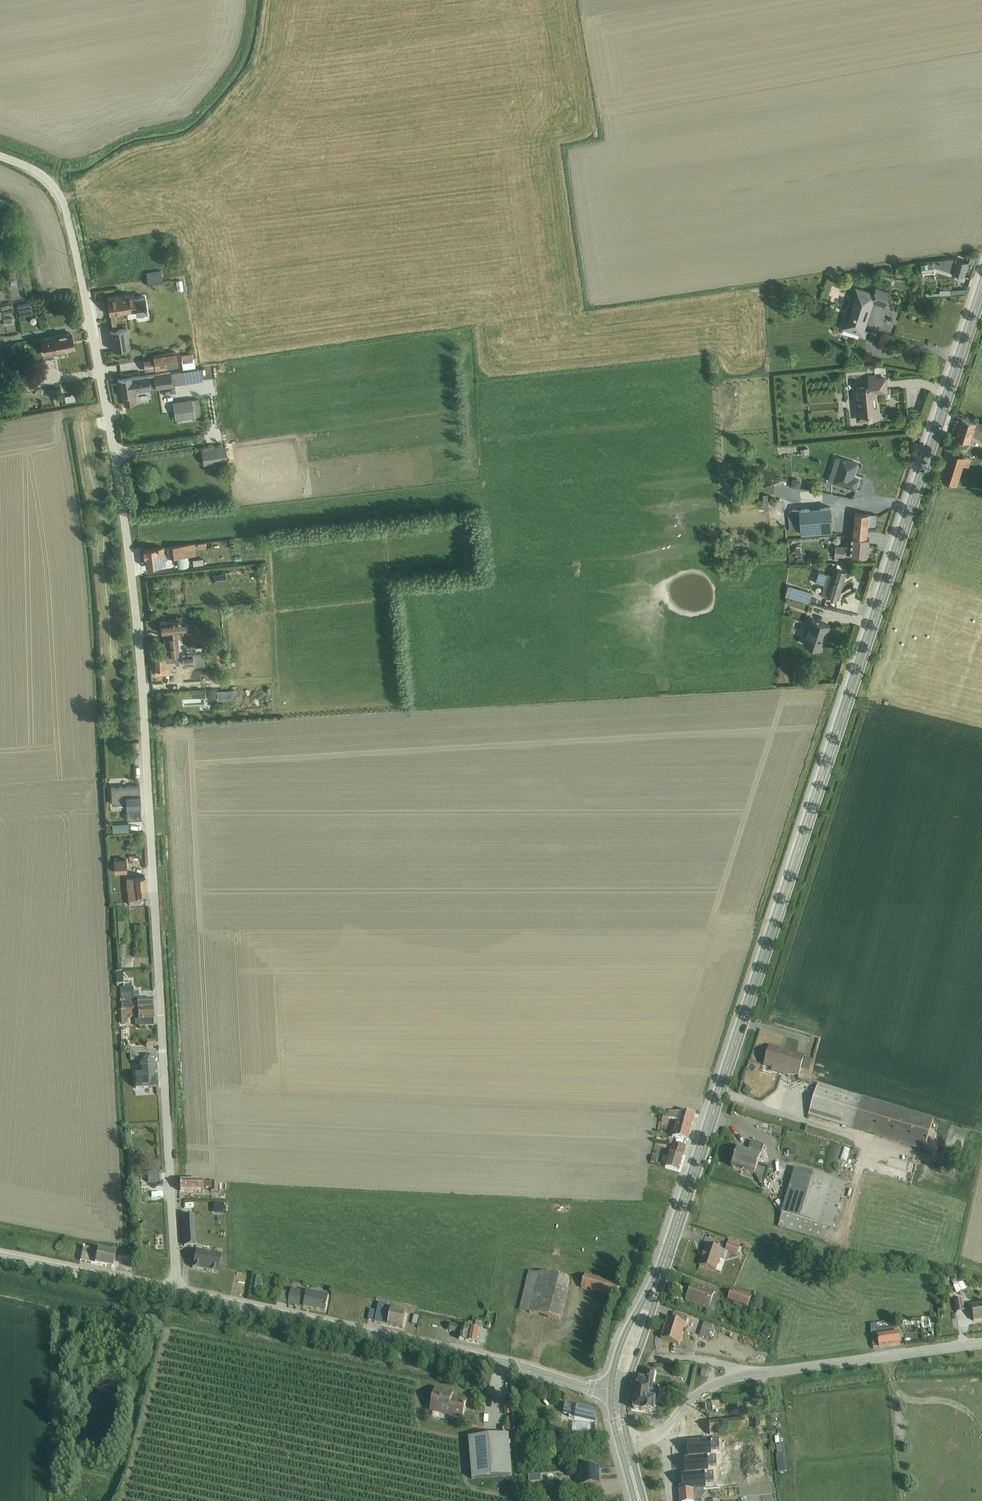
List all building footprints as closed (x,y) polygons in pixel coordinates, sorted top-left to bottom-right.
[(957,258),(920,262),(922,273),(934,271),(938,271),(938,268),(965,277),(969,262),(957,258)] [(161,270),(146,272),(147,282),(151,282),(162,279),(161,270)] [(840,296),(842,286),(833,284),(834,277),(829,276),(826,293),(840,296)] [(856,286),(842,329),(860,334),(859,336),(866,339),(869,332),(865,330),(874,303),(885,306),(890,292),(877,287),(875,292),(856,286)] [(110,314),(115,313),(135,310),(136,314),(147,312),(145,296),(134,298),(134,294),(107,298),(109,314),(110,314)] [(31,301),(17,304),(18,308),(19,310),(19,311),(20,316),(35,313),(34,309),(33,307),(31,301)] [(0,306),(0,307),(2,314),(3,313),(5,313),(14,311),(12,303),(0,306)] [(118,329),(113,330),(110,330),(113,350),(130,348),(127,328),(118,329)] [(45,338),(41,338),(44,355),(50,355),(52,354),(53,354),(56,353),(66,352),(66,349),(74,348),(72,339),(71,333),(48,337),(45,338)] [(154,358),(144,359),(145,370),(155,369),(156,370),(178,366),(176,352),(153,355),(154,358)] [(193,352),(181,354),(183,370),(195,368),(193,352)] [(154,374),(118,379),(120,396),(123,395),(124,405),(136,403),(134,392),(150,389),(150,387),(156,386),(156,388),(172,386),(172,385),(203,381),(201,368),(154,374)] [(869,387),(854,387),(857,421),(886,417),(885,412),(881,413),(879,394),(888,393),(887,376),(876,377),(876,374),(868,375),(869,387)] [(17,378),(15,378),(17,391),(20,391),(34,388),(32,375),(17,378)] [(58,398),(42,401),(44,407),(60,404),(58,398)] [(192,398),(173,401),(174,409),(176,420),(195,417),(192,398)] [(956,438),(971,443),(973,436),(981,439),(981,424),(962,418),(956,438)] [(210,447),(201,449),(202,460),(211,458),(210,447)] [(951,452),(942,481),(957,486),(964,465),(969,467),(971,459),(951,452)] [(836,456),(828,481),(856,490),(859,479),(851,477),(852,475),(854,475),(858,463),(836,456)] [(792,478),(791,486),(800,488),(801,479),(792,478)] [(792,513),(788,513),(790,531),(802,530),(802,534),(833,532),(831,507),(792,510),(792,513)] [(852,537),(867,538),(868,526),(875,526),(876,514),(854,512),(852,537)] [(867,538),(852,537),(852,541),(846,541),(846,546),(836,545),(834,560),(845,561),(845,555),(868,557),(869,538),(867,538)] [(195,543),(166,546),(166,549),(167,549),(168,558),(176,557),(176,558),(177,567),(189,566),(188,556),(196,555),(195,543)] [(163,547),(144,549),(144,558),(145,557),(146,566),(159,565),(165,564),(163,547)] [(801,547),(794,548),(795,555),(802,554),(801,547)] [(847,571),(837,568),(834,576),(819,571),(815,583),(824,586),(821,596),(826,598),(826,599),(829,599),(829,598),(837,601),(838,598),(839,599),(847,571)] [(226,573),(211,575),(212,582),(214,582),(226,581),(226,573)] [(789,586),(786,596),(810,603),(813,593),(789,586)] [(155,661),(152,661),(153,668),(155,668),(156,675),(172,674),(171,661),(176,660),(176,664),(179,664),(178,655),(180,655),(178,636),(181,635),(180,631),(187,631),(186,620),(182,620),(182,615),(176,615),(176,618),(169,618),(169,621),(160,621),(161,633),(164,633),(165,636),(163,637),(165,655),(154,656),(155,661)] [(806,627),(804,634),(807,635),(804,644),(814,647),(815,649),(819,650),(820,649),(822,650),(830,625),(811,619),(808,628),(806,627)] [(223,645),(206,646),(207,665),(225,664),(223,645)] [(205,654),(182,655),(183,663),(193,662),(193,666),(205,665),(205,654)] [(810,670),(793,671),(794,684),(811,682),(810,670)] [(236,689),(217,690),(218,699),(237,698),(236,689)] [(140,784),(111,786),(112,803),(126,802),(127,819),(141,818),(140,784)] [(128,823),(112,824),(113,832),(128,831),(128,823)] [(126,858),(114,859),(114,872),(127,872),(126,858)] [(145,875),(126,876),(128,906),(147,905),(145,875)] [(123,1011),(153,1010),(152,1000),(143,1000),(143,997),(139,997),(138,993),(133,993),(133,988),(121,989),(123,1011)] [(153,1010),(123,1011),(121,1011),(122,1024),(127,1024),(126,1017),(138,1016),(138,1028),(154,1027),(153,1010)] [(770,1048),(765,1066),(774,1068),(772,1072),(788,1077),(789,1074),(799,1077),(802,1068),(810,1070),(813,1060),(805,1057),(805,1056),(795,1053),(795,1056),(770,1048)] [(141,1075),(135,1075),(135,1088),(157,1088),(156,1078),(155,1078),(154,1062),(140,1063),(141,1075)] [(818,1084),(808,1116),(925,1150),(934,1118),(825,1086),(818,1084)] [(664,1112),(661,1123),(668,1124),(669,1119),(677,1121),(673,1137),(688,1141),(696,1114),(664,1112)] [(672,1144),(665,1168),(680,1172),(687,1146),(673,1144),(675,1140),(669,1139),(669,1144),(672,1144)] [(738,1148),(732,1168),(755,1175),(758,1179),(761,1184),(766,1169),(758,1167),(764,1146),(752,1142),(749,1151),(738,1148)] [(892,1158),(891,1166),(916,1168),(917,1160),(892,1158)] [(782,1214),(829,1228),(832,1229),(845,1184),(795,1169),(782,1214)] [(159,1173),(147,1173),(147,1183),(159,1183),(159,1173)] [(182,1182),(180,1182),(180,1192),(206,1192),(206,1188),(211,1189),(211,1192),(218,1192),(218,1181),(182,1182)] [(829,1228),(782,1214),(778,1227),(825,1241),(829,1228)] [(195,1216),(183,1217),(184,1247),(196,1246),(195,1216)] [(707,1245),(700,1266),(717,1272),(721,1258),(726,1260),(728,1252),(740,1256),(742,1248),(740,1247),(741,1243),(729,1239),(725,1251),(707,1245)] [(83,1248),(80,1262),(113,1269),(116,1254),(97,1251),(83,1248)] [(193,1264),(192,1269),(218,1274),(219,1267),(222,1256),(196,1251),(193,1264)] [(528,1273),(519,1310),(537,1315),(563,1321),(570,1291),(568,1290),(570,1281),(568,1281),(569,1279),(544,1273),(540,1272),(540,1273),(538,1272),(536,1272),(529,1270),(528,1273)] [(583,1283),(582,1289),(615,1299),(620,1285),(588,1275),(586,1275),(583,1283)] [(257,1277),(255,1289),(262,1290),(264,1278),(257,1277)] [(961,1278),(953,1282),(955,1286),(954,1287),(957,1293),(966,1288),(966,1287),(969,1285),(966,1280),(963,1282),(961,1278)] [(692,1286),(686,1301),(715,1312),(720,1298),(714,1295),(716,1292),(703,1287),(702,1290),(692,1286)] [(291,1294),(289,1305),(327,1313),(330,1298),(292,1289),(291,1294)] [(732,1289),(728,1300),(748,1307),(752,1296),(732,1289)] [(944,1295),(942,1299),(947,1301),(949,1296),(953,1298),(954,1294),(951,1293),(951,1292),(945,1290),(943,1294),(944,1295)] [(289,1305),(291,1294),(279,1292),(277,1303),(289,1305)] [(963,1299),(954,1301),(956,1312),(965,1311),(963,1299)] [(371,1311),(369,1321),(375,1322),(375,1323),(375,1324),(403,1329),(406,1313),(400,1311),(401,1308),(395,1307),(394,1310),(387,1308),(388,1306),(376,1303),(375,1309),(378,1309),(377,1312),(371,1311)] [(972,1305),(974,1321),(981,1320),(981,1304),(972,1305)] [(668,1319),(662,1339),(679,1345),(688,1317),(674,1313),(672,1320),(668,1319)] [(931,1317),(921,1318),(922,1325),(922,1329),(929,1329),(929,1331),(930,1331),(930,1332),(935,1332),(934,1319),(932,1320),(931,1317)] [(468,1343),(472,1323),(469,1322),(468,1328),(448,1324),(447,1330),(450,1331),(450,1332),(458,1334),(457,1336),(460,1337),(460,1341),(468,1343)] [(472,1323),(468,1343),(478,1345),(479,1344),(482,1331),(483,1323),(477,1322),(476,1324),(472,1323)] [(705,1323),(700,1336),(709,1339),(709,1337),(711,1338),(715,1326),(705,1323)] [(878,1330),(872,1331),(871,1331),(874,1349),(901,1345),(899,1333),(895,1333),(894,1328),(878,1330)] [(767,1329),(761,1335),(767,1340),(772,1335),(767,1329)] [(482,1331),(479,1344),(485,1346),(488,1332),(482,1331)] [(639,1377),(634,1410),(641,1412),(654,1414),(656,1400),(658,1400),(659,1392),(658,1392),(659,1386),(653,1386),(655,1372),(647,1371),(646,1378),(639,1377)] [(435,1389),(430,1412),(463,1419),(467,1401),(453,1398),(454,1393),(435,1389)] [(512,1400),(505,1400),(506,1413),(514,1412),(512,1400)] [(725,1400),(711,1402),(713,1410),(726,1409),(725,1400)] [(567,1404),(564,1414),(570,1416),(570,1418),(596,1424),(595,1411),(567,1404)] [(688,1440),(704,1440),(704,1411),(687,1411),(688,1440)] [(766,1417),(755,1418),(756,1429),(767,1428),(766,1417)] [(58,1418),(57,1423),(61,1424),(61,1425),(63,1425),(63,1426),(70,1428),(72,1420),(63,1418),(62,1419),(58,1418)] [(552,1418),(550,1431),(560,1433),(562,1420),(552,1418)] [(596,1433),(557,1435),(557,1444),(597,1441),(596,1433)] [(509,1435),(469,1439),(472,1479),(513,1476),(509,1435)] [(784,1444),(777,1445),(778,1455),(785,1454),(784,1444)] [(699,1447),(676,1449),(678,1468),(695,1467),(695,1458),(699,1458),(699,1447)] [(599,1469),(581,1470),(582,1488),(600,1487),(599,1469)] [(679,1482),(715,1479),(722,1479),(722,1471),(709,1472),(709,1473),(697,1474),(697,1477),(695,1477),(694,1471),(678,1472),(679,1482)] [(715,1479),(679,1482),(680,1491),(696,1490),(695,1483),(698,1483),(698,1487),(710,1486),(710,1485),(715,1484),(715,1479)] [(702,1500),(705,1495),(704,1489),(696,1490),(680,1491),(680,1500),(702,1500)]
